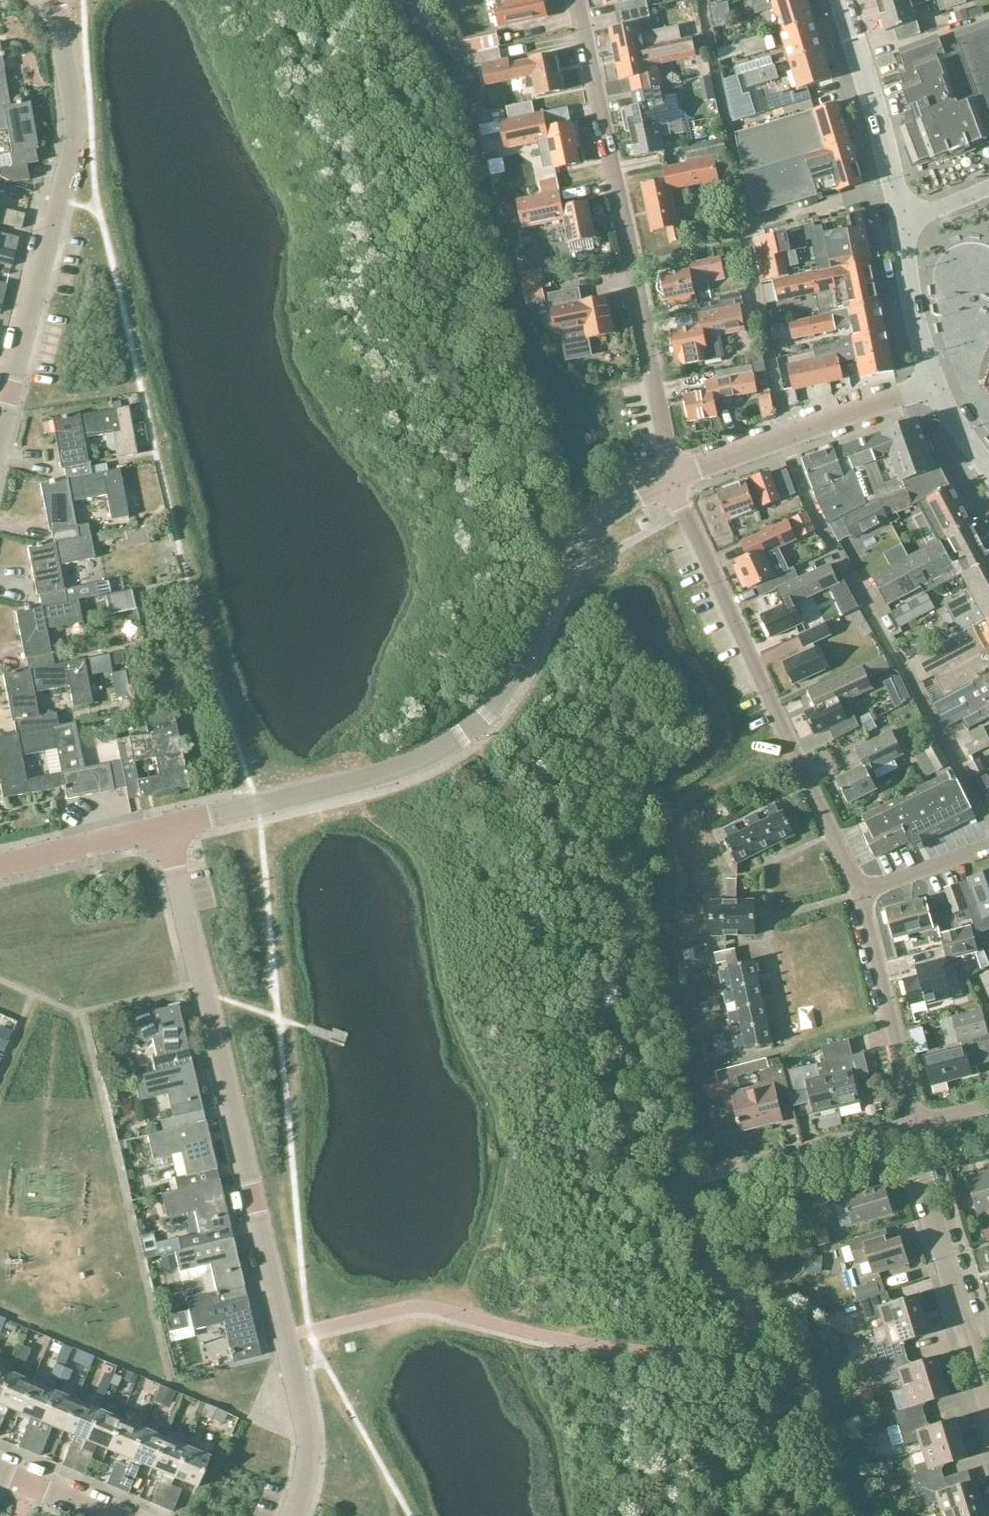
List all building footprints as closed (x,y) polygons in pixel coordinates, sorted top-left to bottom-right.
[(501,26),(549,17),(547,5),(548,4),(548,0),(495,0),(501,26)] [(606,6),(615,4),(618,15),(649,8),(648,0),(604,0),(606,6)] [(759,12),(774,8),(781,31),(814,21),(807,0),(755,0),(759,12)] [(879,5),(887,32),(896,29),(899,41),(922,34),(914,7),(926,3),(926,2),(932,0),(895,0),(879,5)] [(966,0),(938,0),(941,11),(967,3),(966,0)] [(610,28),(616,54),(682,40),(679,26),(642,34),(640,22),(652,20),(649,8),(618,15),(620,26),(610,28)] [(965,10),(955,13),(958,22),(968,19),(965,10)] [(814,21),(781,31),(790,60),(823,50),(814,21)] [(905,136),(908,145),(905,147),(913,168),(930,162),(931,164),(948,158),(949,160),(958,157),(959,157),(967,154),(967,153),(976,150),(975,148),(988,142),(988,26),(957,38),(980,99),(958,104),(944,59),(948,57),(942,42),(941,39),(901,53),(907,69),(899,72),(918,127),(905,136)] [(765,35),(741,42),(746,58),(769,51),(765,35)] [(633,93),(663,86),(658,64),(697,56),(693,38),(682,40),(616,54),(621,80),(630,78),(633,93)] [(10,105),(0,45),(0,106),(10,105)] [(566,90),(558,53),(532,59),(532,60),(511,65),(510,59),(502,59),(500,48),(471,54),(474,69),(482,66),(486,86),(514,80),(514,79),(534,75),(539,96),(566,90)] [(823,50),(790,60),(799,89),(832,79),(823,50)] [(775,64),(744,73),(749,88),(780,79),(775,64)] [(663,86),(633,93),(636,105),(627,107),(632,132),(671,124),(663,86)] [(785,106),(797,103),(795,93),(782,97),(785,106)] [(743,95),(728,100),(733,121),(750,116),(743,95)] [(11,153),(9,153),(11,167),(0,169),(0,177),(11,183),(28,180),(26,164),(38,162),(36,150),(39,149),(31,101),(21,103),(21,101),(16,102),(17,104),(10,105),(0,106),(0,130),(7,129),(11,153)] [(510,119),(536,114),(533,102),(507,107),(510,119)] [(839,189),(864,182),(839,102),(814,110),(736,133),(745,175),(757,214),(839,189)] [(489,110),(477,113),(479,125),(491,123),(489,110)] [(543,166),(544,167),(554,165),(555,168),(581,163),(572,123),(559,126),(556,110),(536,114),(510,119),(500,120),(500,121),(483,126),(484,131),(497,128),(498,134),(502,133),(506,149),(539,143),(539,146),(535,147),(539,167),(543,166)] [(685,133),(683,121),(632,132),(637,157),(666,151),(663,136),(672,135),(672,136),(685,133)] [(706,142),(686,146),(688,159),(709,155),(706,142)] [(643,184),(653,231),(668,228),(671,242),(684,240),(681,225),(679,226),(671,190),(719,180),(715,159),(666,168),(668,178),(643,184)] [(557,180),(541,183),(543,194),(559,190),(557,180)] [(531,197),(518,200),(523,229),(547,224),(564,220),(569,243),(570,242),(572,252),(594,248),(592,238),(596,238),(588,201),(564,206),(562,197),(561,190),(547,194),(531,197)] [(0,222),(0,224),(21,229),(25,214),(3,209),(0,222)] [(764,283),(773,281),(773,282),(796,277),(796,276),(869,260),(859,209),(820,218),(820,217),(814,218),(815,224),(763,236),(764,238),(755,240),(764,283)] [(709,233),(729,228),(727,218),(706,222),(709,233)] [(15,252),(19,238),(0,233),(0,248),(15,252)] [(534,247),(522,250),(526,269),(539,266),(534,247)] [(0,248),(0,264),(12,267),(15,252),(0,248)] [(722,250),(714,251),(715,258),(722,257),(723,257),(722,250)] [(659,284),(658,287),(659,291),(661,293),(664,295),(665,300),(666,300),(669,299),(670,305),(687,301),(686,296),(696,294),(695,284),(727,278),(722,257),(715,258),(690,264),(691,269),(661,275),(660,275),(661,281),(659,284)] [(878,302),(869,260),(796,276),(796,277),(773,282),(773,283),(763,285),(767,303),(777,301),(777,300),(815,293),(820,314),(832,311),(878,302)] [(540,271),(527,274),(530,287),(543,284),(540,271)] [(541,286),(530,289),(532,301),(544,298),(541,286)] [(578,290),(550,296),(553,308),(551,308),(556,332),(563,331),(568,359),(590,354),(587,338),(615,333),(608,295),(580,301),(578,290)] [(681,367),(723,359),(719,336),(747,331),(742,306),(744,305),(742,292),(718,297),(718,301),(699,305),(703,325),(692,327),(678,329),(672,330),(677,355),(679,355),(681,367)] [(854,325),(856,335),(885,329),(879,302),(878,302),(832,311),(832,314),(791,323),(794,339),(854,325)] [(690,317),(676,320),(678,329),(692,327),(690,317)] [(840,341),(840,343),(816,349),(818,358),(788,365),(794,389),(844,378),(840,362),(858,358),(862,378),(893,371),(885,329),(856,335),(853,335),(853,338),(840,341)] [(717,373),(718,379),(707,381),(708,391),(685,396),(690,421),(719,416),(716,400),(758,392),(753,366),(717,373)] [(85,439),(113,433),(118,459),(137,455),(128,407),(115,409),(53,421),(62,468),(63,468),(66,480),(92,475),(85,439)] [(843,517),(881,498),(945,475),(941,466),(935,469),(917,419),(804,460),(820,503),(830,524),(843,517)] [(92,475),(66,480),(41,485),(50,531),(52,531),(54,543),(80,538),(73,502),(107,495),(111,520),(129,517),(119,470),(92,475)] [(728,521),(757,511),(753,500),(761,498),(764,506),(781,500),(771,473),(754,479),(747,482),(718,492),(728,521)] [(933,507),(949,536),(973,523),(952,484),(951,485),(945,475),(881,498),(843,517),(853,538),(890,520),(889,517),(914,507),(919,504),(923,512),(933,507)] [(807,512),(792,519),(801,538),(816,530),(807,512)] [(739,563),(733,566),(743,588),(749,586),(750,588),(758,584),(776,576),(766,554),(798,540),(789,521),(788,521),(756,536),(743,542),(749,556),(738,561),(739,563)] [(963,574),(988,560),(988,554),(973,523),(949,536),(872,577),(888,606),(923,587),(926,593),(963,574)] [(91,536),(80,538),(54,543),(28,548),(38,596),(39,596),(42,607),(79,600),(99,595),(96,583),(65,590),(60,565),(95,558),(91,536)] [(980,624),(988,619),(988,560),(963,574),(970,588),(963,592),(944,602),(960,634),(980,624)] [(776,576),(758,584),(762,595),(778,588),(785,605),(763,615),(773,637),(805,623),(796,603),(831,587),(840,583),(832,564),(801,578),(796,567),(776,576)] [(844,581),(840,583),(831,587),(843,612),(857,606),(844,581)] [(927,594),(891,613),(900,628),(935,608),(927,594)] [(83,622),(79,600),(42,607),(17,612),(27,659),(29,658),(31,670),(55,665),(48,629),(83,622)] [(960,634),(909,661),(921,683),(935,676),(946,696),(988,674),(988,619),(980,624),(960,634)] [(827,670),(815,643),(833,635),(828,623),(800,636),(807,652),(785,662),(795,684),(827,670)] [(121,653),(110,655),(113,666),(123,665),(121,653)] [(109,655),(89,658),(92,675),(112,671),(109,655)] [(885,657),(846,675),(808,692),(816,709),(807,713),(818,735),(830,729),(835,739),(861,727),(855,716),(849,719),(842,704),(875,689),(870,677),(890,668),(885,657)] [(17,734),(53,728),(59,726),(56,713),(40,716),(35,693),(69,686),(73,707),(93,704),(85,659),(66,663),(55,665),(31,670),(4,675),(14,723),(15,723),(17,734)] [(946,696),(933,703),(946,729),(963,720),(968,729),(988,718),(988,674),(946,696)] [(127,685),(114,688),(116,699),(129,696),(127,685)] [(189,788),(174,709),(143,715),(147,735),(117,741),(121,762),(125,788),(126,788),(129,800),(189,788)] [(869,715),(859,720),(863,727),(873,722),(869,715)] [(76,723),(59,726),(53,728),(62,774),(65,787),(68,800),(125,788),(121,762),(85,769),(76,723)] [(0,738),(0,786),(3,799),(65,787),(62,774),(53,728),(17,734),(0,738)] [(864,766),(836,780),(849,804),(878,790),(871,777),(875,775),(878,780),(898,770),(894,762),(904,756),(892,732),(856,750),(861,760),(864,766)] [(965,746),(970,756),(988,746),(988,737),(988,734),(965,746)] [(938,770),(949,764),(939,745),(928,751),(938,770)] [(978,758),(968,763),(975,776),(985,771),(978,758)] [(481,784),(491,780),(486,770),(477,774),(481,784)] [(871,833),(866,836),(877,858),(909,842),(911,846),(952,826),(951,824),(975,811),(955,771),(863,817),(871,833)] [(977,780),(983,792),(988,789),(988,779),(987,775),(977,780)] [(766,809),(770,818),(765,821),(776,844),(796,835),(784,812),(780,814),(776,804),(766,809)] [(751,828),(746,830),(757,854),(776,844),(765,821),(761,823),(757,813),(746,818),(751,828)] [(738,863),(757,854),(746,830),(740,833),(736,824),(725,829),(730,838),(726,840),(738,863)] [(967,905),(979,901),(985,918),(988,917),(988,872),(971,878),(972,880),(959,884),(967,905)] [(737,879),(729,879),(729,901),(713,901),(713,936),(756,936),(756,900),(738,901),(738,890),(737,890),(737,879)] [(959,885),(946,889),(954,914),(967,909),(959,885)] [(926,899),(885,909),(893,938),(934,927),(929,908),(936,907),(934,899),(927,900),(926,899)] [(697,904),(686,904),(686,915),(694,914),(697,911),(697,904)] [(984,950),(977,925),(941,934),(948,960),(984,950)] [(739,964),(736,949),(727,951),(715,953),(717,964),(729,962),(731,970),(721,973),(723,983),(733,980),(735,987),(760,982),(755,960),(739,964)] [(918,976),(905,980),(912,1009),(913,1014),(927,1010),(926,1005),(953,998),(953,997),(962,995),(957,977),(953,962),(944,964),(943,960),(923,966),(925,975),(918,976)] [(764,1002),(760,982),(735,987),(735,990),(725,992),(728,1003),(738,1001),(739,1008),(764,1002)] [(742,1023),(744,1029),(769,1023),(764,1002),(739,1008),(740,1011),(730,1013),(732,1025),(742,1023)] [(155,1056),(151,1057),(154,1073),(192,1064),(178,1005),(120,1018),(126,1045),(151,1040),(155,1056)] [(986,1020),(983,1009),(952,1017),(959,1042),(988,1034),(988,1033),(986,1020)] [(769,1023),(744,1029),(745,1035),(735,1037),(737,1047),(747,1045),(748,1050),(774,1044),(769,1023)] [(0,1025),(0,1046),(3,1047),(11,1029),(0,1025)] [(959,1042),(960,1047),(966,1046),(988,1040),(988,1034),(959,1042)] [(925,1041),(913,1044),(916,1055),(928,1053),(925,1041)] [(960,1047),(925,1056),(932,1085),(980,1073),(977,1062),(970,1064),(966,1046),(960,1047)] [(865,1053),(827,1062),(838,1108),(861,1103),(856,1079),(870,1076),(865,1053)] [(717,1072),(719,1081),(770,1067),(767,1058),(717,1072)] [(815,1114),(838,1108),(827,1062),(790,1070),(796,1094),(810,1090),(815,1114)] [(206,1122),(192,1064),(154,1073),(133,1077),(139,1101),(167,1095),(172,1117),(160,1119),(163,1132),(175,1130),(206,1122)] [(733,1094),(725,1096),(729,1111),(737,1109),(739,1118),(737,1118),(738,1123),(740,1123),(742,1131),(759,1127),(757,1121),(780,1116),(782,1121),(783,1121),(777,1095),(788,1092),(789,1096),(791,1096),(784,1066),(760,1071),(760,1073),(762,1072),(765,1086),(734,1093),(734,1092),(733,1092),(733,1094)] [(710,1085),(706,1086),(710,1099),(713,1098),(725,1096),(733,1094),(733,1092),(730,1080),(710,1085)] [(206,1122),(175,1130),(163,1132),(147,1136),(153,1159),(170,1156),(175,1177),(174,1177),(177,1191),(189,1188),(219,1181),(206,1122)] [(968,1179),(978,1214),(988,1211),(988,1172),(968,1179)] [(842,1187),(833,1203),(840,1229),(854,1225),(894,1213),(886,1186),(868,1191),(864,1180),(842,1187)] [(194,1234),(178,1238),(181,1251),(233,1239),(219,1181),(189,1188),(177,1191),(161,1195),(166,1217),(189,1213),(194,1234)] [(826,1227),(815,1230),(819,1244),(830,1241),(826,1227)] [(874,1274),(909,1263),(908,1261),(911,1261),(913,1257),(910,1249),(907,1248),(904,1249),(901,1239),(890,1243),(886,1232),(850,1242),(857,1264),(869,1260),(874,1274)] [(156,1247),(154,1235),(142,1237),(145,1249),(156,1247)] [(188,1311),(219,1304),(247,1297),(233,1239),(181,1251),(175,1252),(180,1272),(210,1265),(216,1291),(186,1298),(188,1311)] [(808,1253),(806,1269),(818,1271),(820,1255),(808,1253)] [(172,1254),(162,1256),(164,1269),(175,1266),(172,1254)] [(876,1280),(869,1282),(873,1292),(879,1290),(876,1280)] [(867,1322),(883,1317),(886,1326),(924,1315),(918,1295),(891,1303),(888,1292),(860,1300),(867,1322)] [(261,1357),(247,1297),(219,1304),(188,1311),(193,1331),(224,1324),(230,1351),(229,1351),(232,1364),(261,1357)] [(188,1326),(185,1312),(168,1315),(171,1330),(188,1326)] [(931,1334),(924,1315),(886,1326),(889,1338),(875,1346),(878,1357),(879,1362),(907,1354),(903,1343),(931,1334)] [(6,1320),(3,1327),(14,1331),(17,1324),(6,1320)] [(22,1345),(17,1357),(25,1360),(29,1348),(22,1345)] [(93,1356),(78,1350),(73,1361),(88,1367),(93,1356)] [(901,1378),(905,1389),(944,1377),(937,1357),(910,1365),(907,1354),(879,1362),(868,1366),(868,1365),(866,1366),(869,1375),(882,1372),(885,1382),(901,1378)] [(868,1366),(879,1362),(878,1357),(866,1360),(868,1365),(868,1366)] [(52,1375),(59,1377),(63,1366),(56,1363),(52,1375)] [(70,1369),(63,1366),(59,1377),(66,1380),(70,1369)] [(10,1372),(0,1368),(0,1397),(10,1372)] [(134,1381),(137,1375),(127,1370),(124,1377),(134,1381)] [(0,1397),(0,1427),(8,1408),(19,1413),(32,1381),(10,1372),(0,1397)] [(114,1372),(110,1383),(117,1386),(122,1376),(114,1372)] [(895,1413),(898,1424),(926,1416),(922,1405),(950,1396),(944,1377),(905,1389),(911,1408),(895,1413)] [(55,1391),(32,1381),(19,1413),(30,1418),(18,1447),(29,1452),(55,1391)] [(170,1402),(174,1391),(163,1386),(161,1385),(156,1397),(170,1402)] [(99,1386),(95,1396),(102,1399),(106,1389),(99,1386)] [(55,1391),(29,1452),(40,1457),(52,1427),(63,1432),(77,1400),(55,1391)] [(86,1441),(99,1409),(77,1400),(63,1432),(74,1436),(62,1466),(74,1471),(86,1441)] [(227,1413),(205,1404),(202,1411),(225,1420),(227,1413)] [(858,1405),(856,1416),(864,1417),(866,1406),(858,1405)] [(108,1450),(121,1419),(99,1409),(86,1441),(74,1471),(84,1475),(94,1452),(105,1457),(108,1450)] [(929,1427),(926,1416),(898,1424),(905,1445),(921,1440),(924,1450),(962,1438),(956,1419),(929,1427)] [(108,1450),(130,1460),(143,1428),(121,1419),(108,1450)] [(152,1469),(165,1437),(143,1428),(130,1460),(127,1466),(117,1489),(129,1494),(141,1464),(152,1469)] [(866,1433),(857,1436),(859,1445),(866,1444),(868,1439),(866,1433)] [(174,1478),(187,1447),(165,1437),(152,1469),(163,1474),(151,1503),(162,1507),(171,1485),(174,1478)] [(913,1475),(917,1486),(945,1478),(941,1467),(968,1458),(962,1438),(924,1450),(927,1462),(916,1466),(918,1473),(913,1475)] [(210,1456),(187,1447),(174,1478),(197,1488),(210,1456)] [(117,1489),(127,1466),(116,1461),(106,1485),(117,1489)] [(884,1462),(881,1473),(888,1474),(890,1463),(884,1462)] [(939,1501),(943,1512),(982,1500),(976,1481),(948,1489),(945,1478),(917,1486),(921,1498),(925,1497),(928,1504),(939,1501)] [(173,1512),(182,1490),(171,1485),(162,1507),(173,1512)] [(982,1500),(943,1512),(944,1515),(986,1515),(982,1500)]
